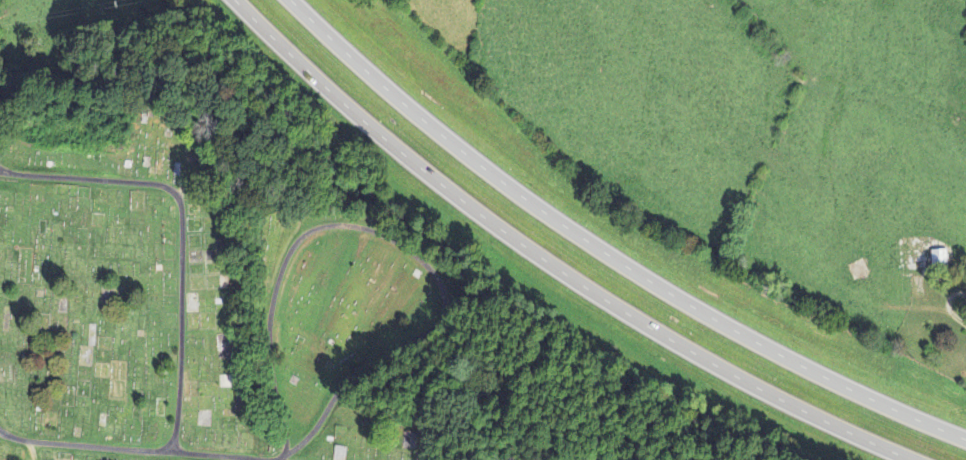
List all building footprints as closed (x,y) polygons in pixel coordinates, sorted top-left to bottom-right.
[(935,274),(952,273),(950,250),(933,251),(935,274)]
